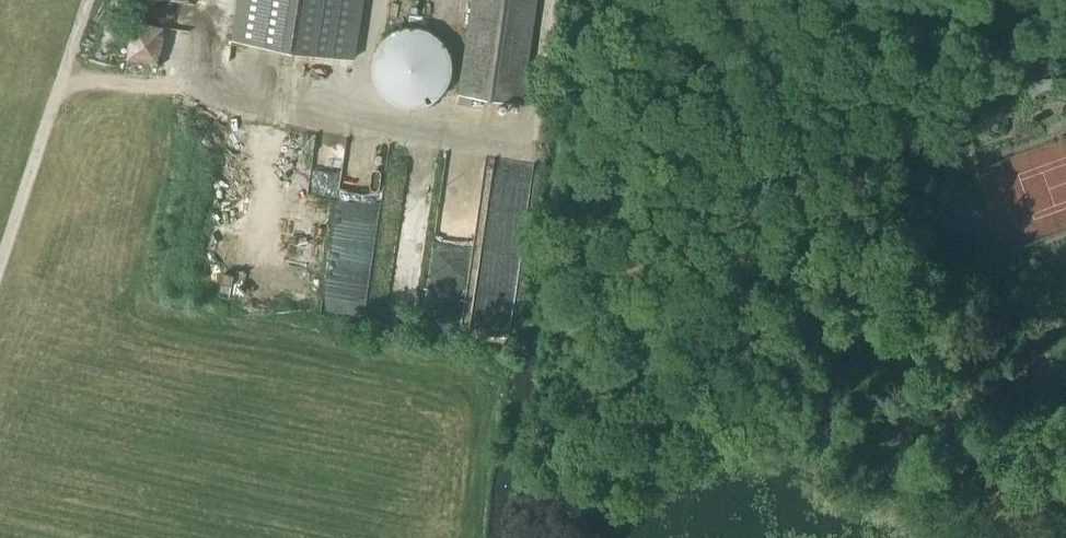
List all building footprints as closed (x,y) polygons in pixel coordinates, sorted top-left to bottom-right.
[(233,40),(355,58),(364,0),(239,0),(233,40)] [(459,95),(524,104),(539,0),(473,0),(459,95)] [(452,67),(452,66),(451,59),(449,53),(445,45),(441,41),(437,37),(430,33),(422,30),(409,30),(400,33),(392,37),(388,41),(384,45),(380,53),(378,59),(378,66),(378,73),(381,81),(384,88),(388,92),(394,97),(400,100),(405,102),(413,103),(421,103),(434,98),(439,94),(444,89),(449,81),(451,75),(452,67)] [(1028,119),(1030,114),(1034,110),(1038,106),(1043,103),(1046,103),(1049,102),(1054,101),(1060,102),(1065,103),(1065,81),(1061,79),(1046,79),(1037,82),(1030,85),(1018,95),(1010,111),(1016,114),(1028,119)] [(315,154),(309,192),(337,196),(342,159),(315,154)] [(367,313),(376,214),(334,210),(326,309),(367,313)]
